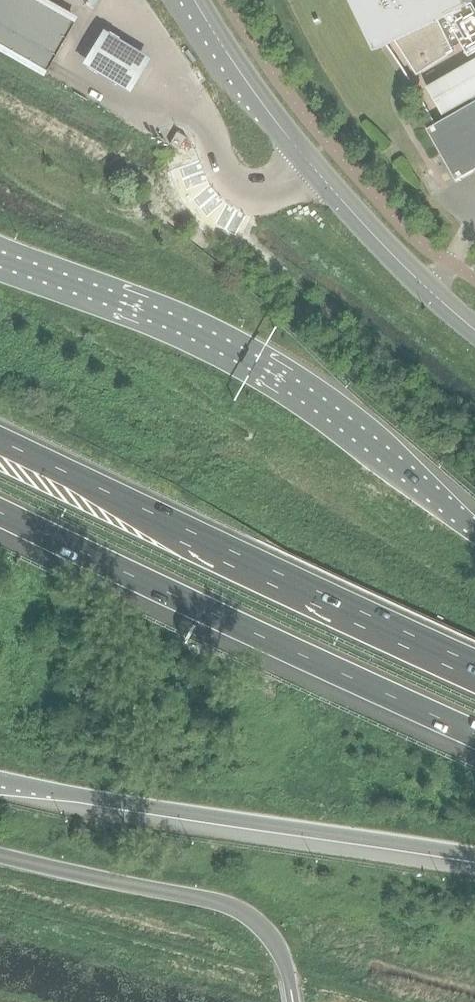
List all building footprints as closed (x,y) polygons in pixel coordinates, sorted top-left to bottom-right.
[(45,73),(49,66),(56,55),(3,25),(17,0),(0,0),(0,48),(45,73)] [(87,8),(96,13),(103,0),(91,0),(87,8)] [(375,52),(395,42),(417,76),(455,52),(439,21),(446,17),(474,3),(474,0),(350,0),(375,52)] [(446,17),(467,54),(474,52),(474,3),(446,17)] [(152,61),(104,32),(83,66),(131,95),(152,61)] [(429,89),(445,116),(474,99),(474,62),(429,89)] [(427,130),(456,181),(474,170),(474,102),(427,130)] [(169,144),(179,150),(186,137),(176,132),(169,144)]
